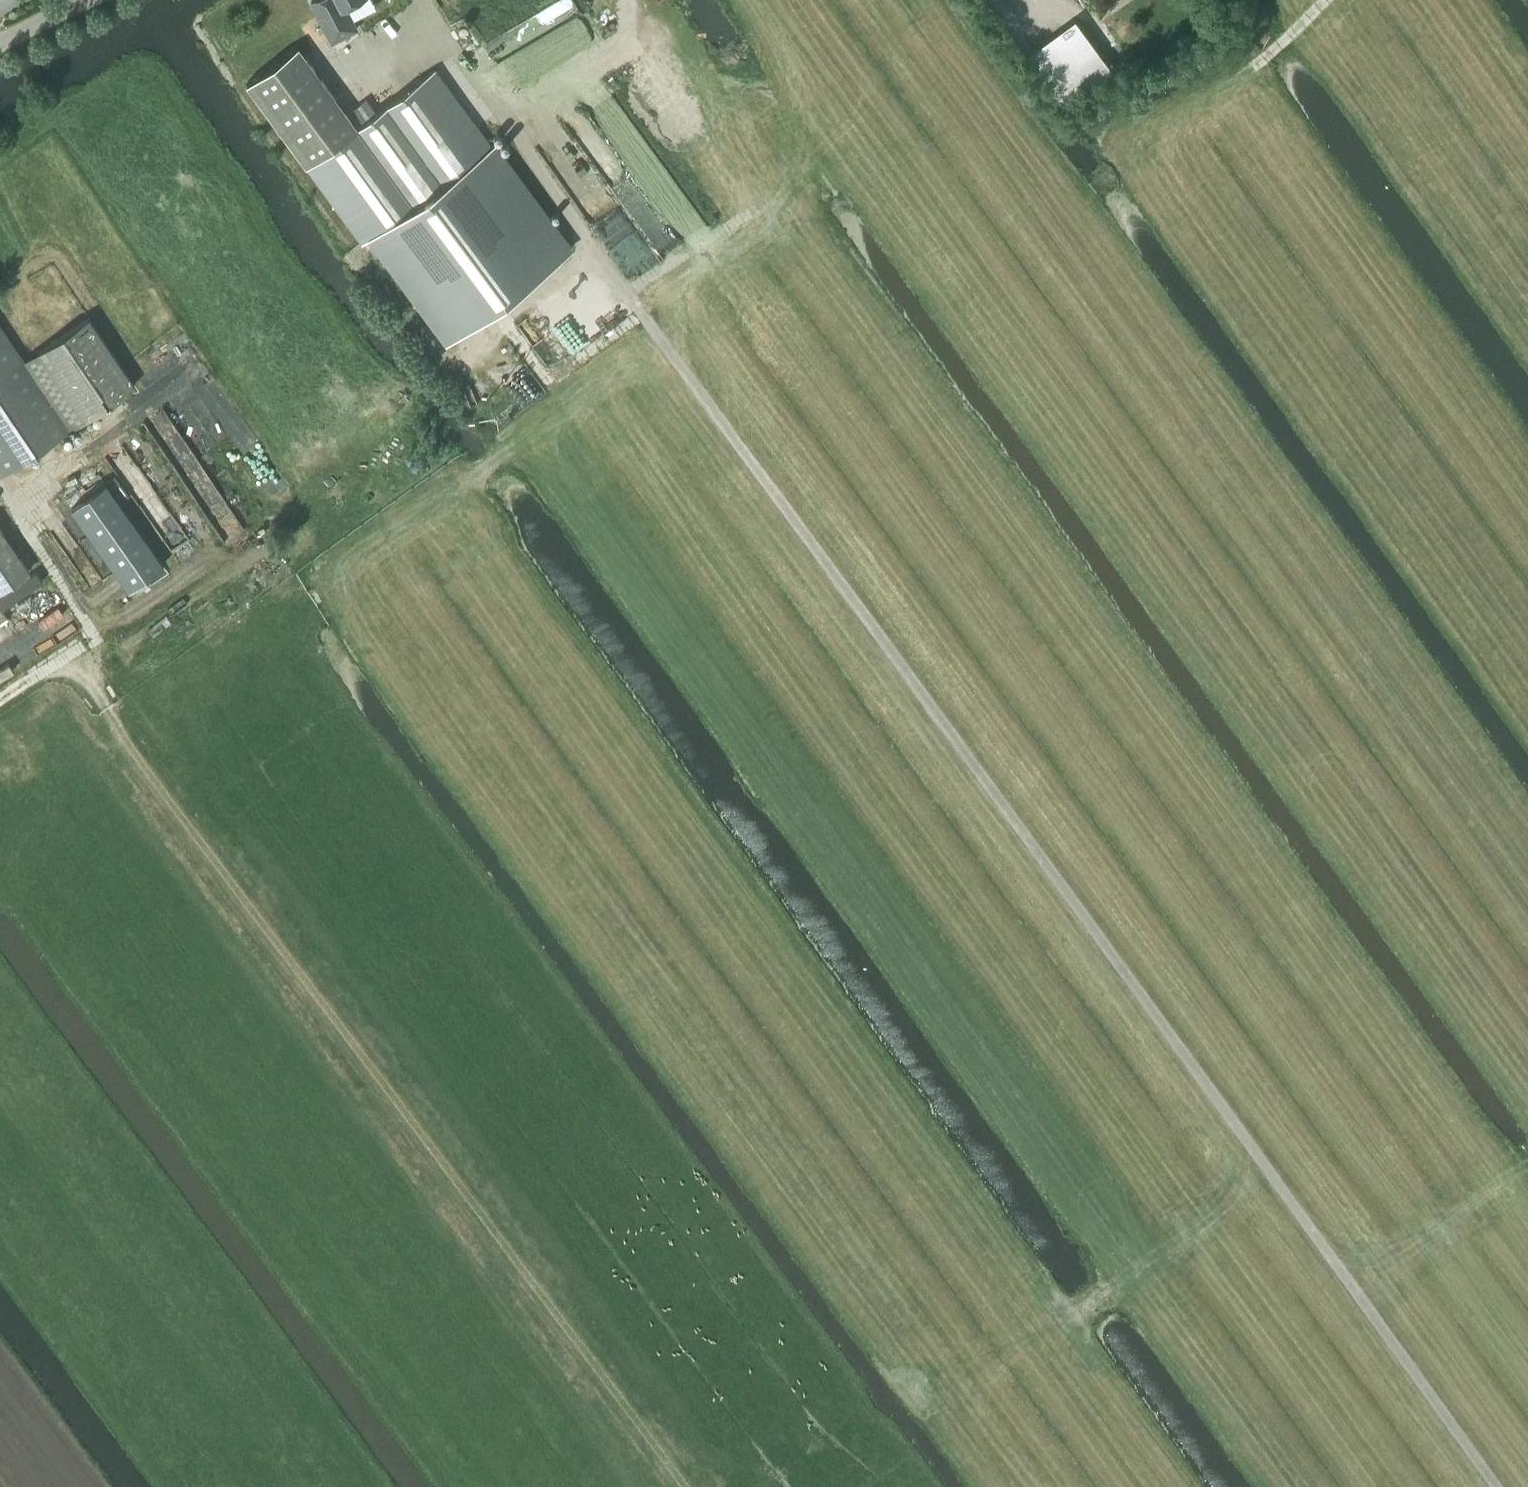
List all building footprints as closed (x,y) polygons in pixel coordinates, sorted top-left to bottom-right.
[(356,30),(344,7),(358,0),(316,0),(310,3),(331,43),(356,30)] [(304,165),(355,128),(296,47),(245,84),(304,165)] [(367,238),(490,147),(434,70),(355,128),(304,165),(361,243),(367,238)] [(445,343),(573,248),(496,142),(490,147),(367,238),(445,343)] [(68,429),(133,385),(88,319),(22,360),(68,429)] [(22,360),(0,328),(0,474),(68,429),(22,360)] [(134,524),(105,483),(71,507),(129,589),(163,564),(134,524)]
